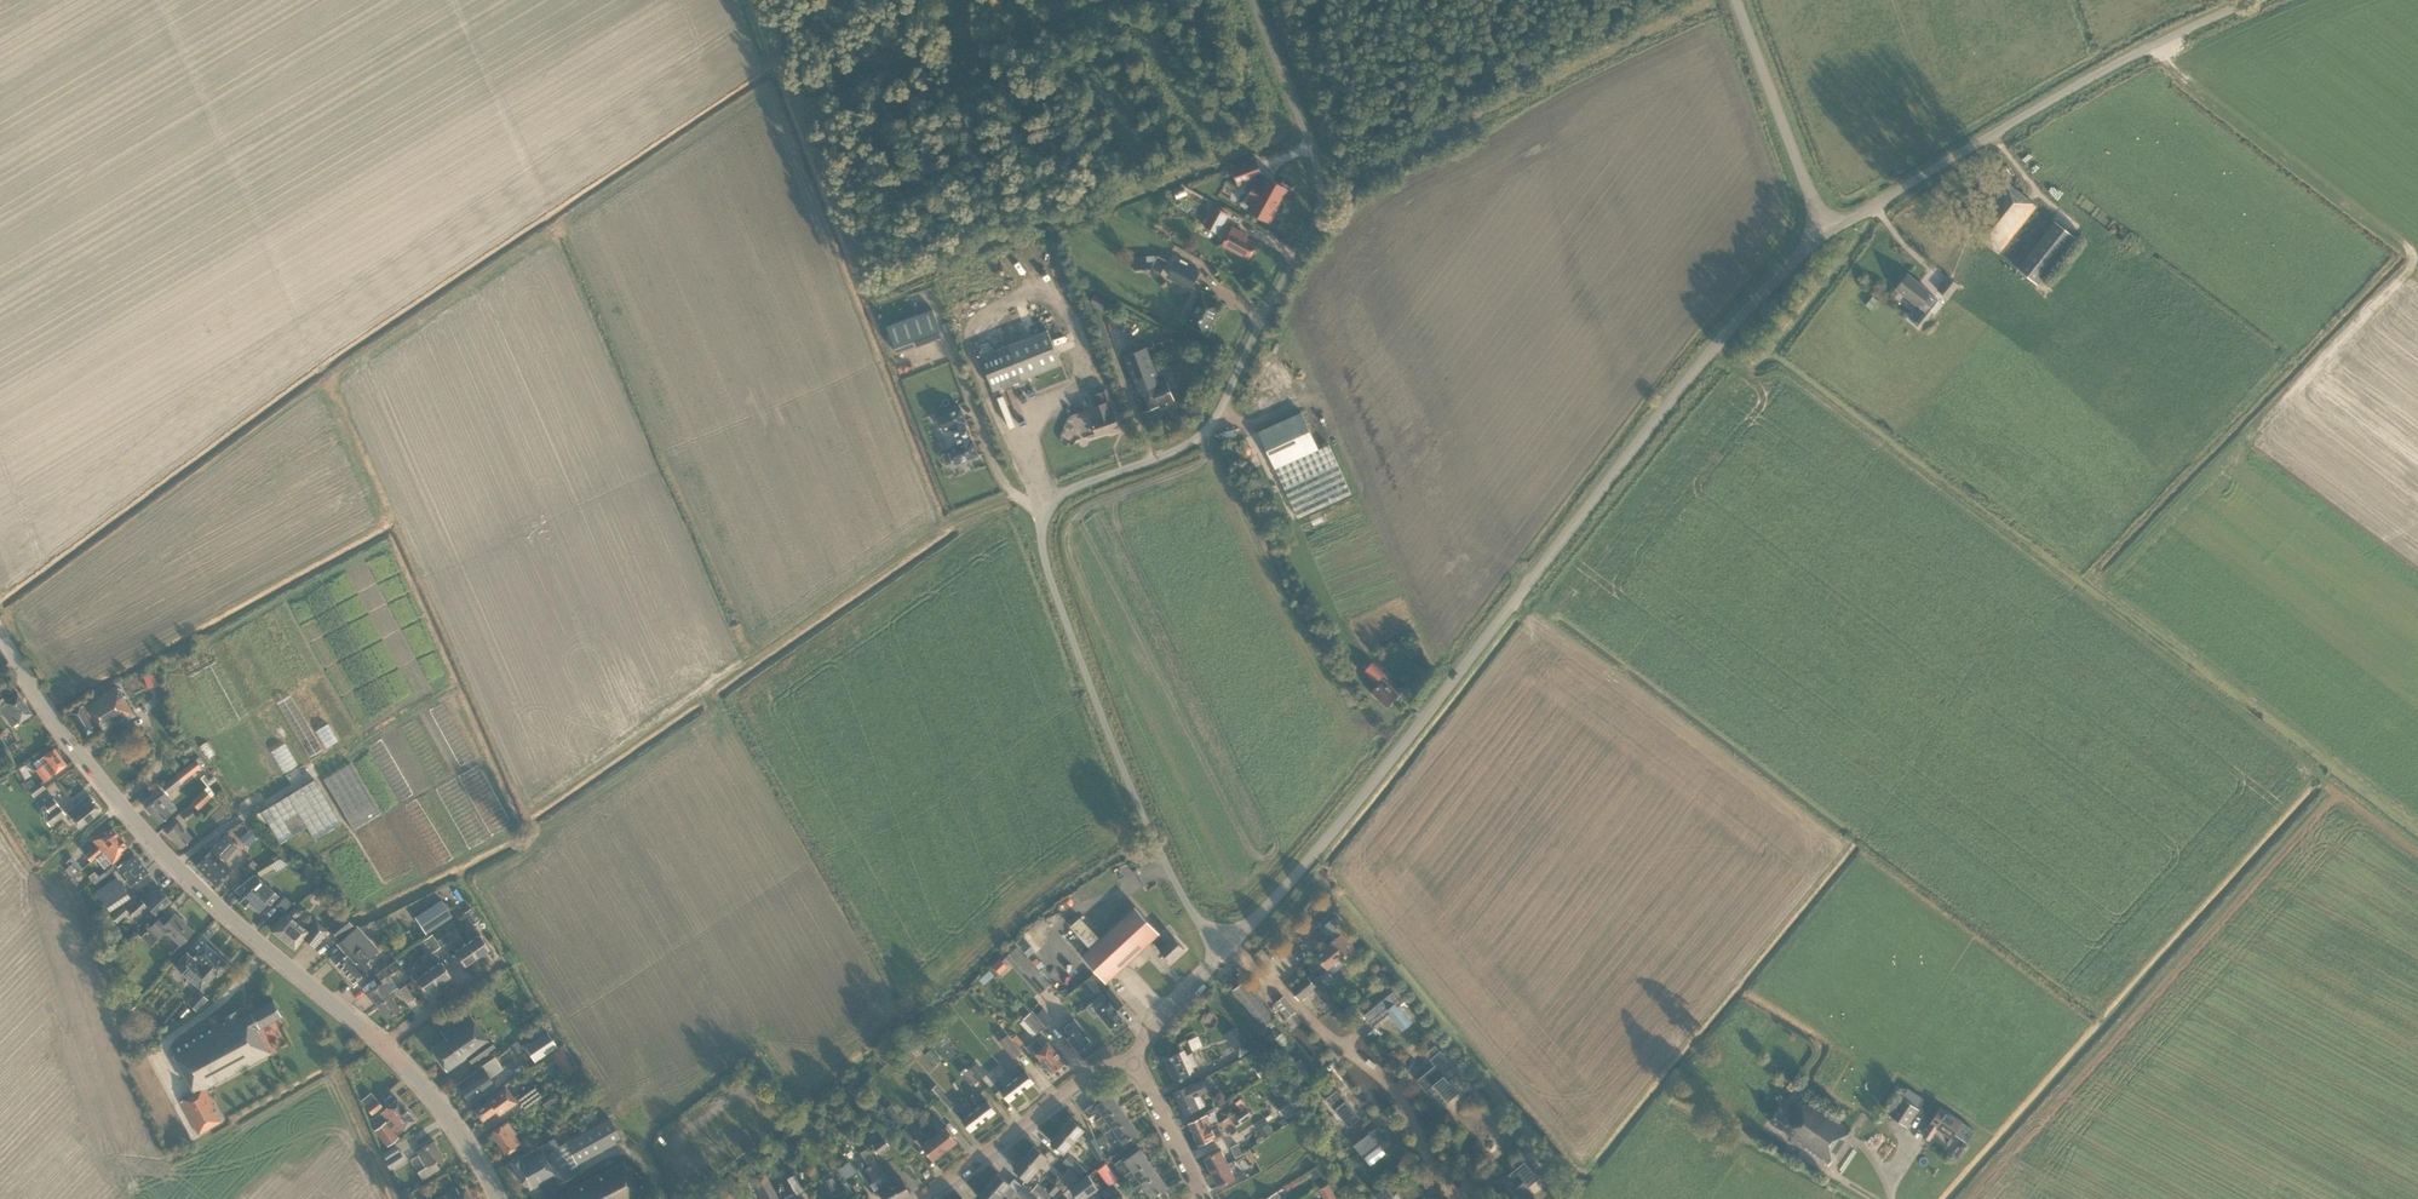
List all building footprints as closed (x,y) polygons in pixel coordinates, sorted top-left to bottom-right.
[(1285,187),(1261,174),(1256,159),(1233,167),(1239,183),(1248,180),(1255,184),(1249,196),(1254,199),(1250,207),(1260,212),(1263,207),(1273,213),(1275,211),(1277,212),(1280,212),(1282,211),(1285,206),(1285,204),(1283,201),(1281,200),(1283,196),(1280,195),(1285,187)] [(1998,253),(2036,206),(2001,178),(1963,224),(1998,253)] [(1229,213),(1214,205),(1203,224),(1219,233),(1229,213)] [(2015,266),(2035,282),(2072,235),(2053,220),(2015,266)] [(1233,226),(1223,244),(1249,258),(1257,243),(1246,237),(1246,236),(1246,233),(1233,226)] [(1034,243),(1046,268),(1050,266),(1039,241),(1034,243)] [(1157,254),(1134,256),(1135,269),(1153,268),(1161,272),(1168,259),(1158,253),(1157,254)] [(1167,276),(1191,288),(1200,271),(1180,260),(1182,258),(1173,254),(1171,257),(1175,259),(1167,276)] [(1918,306),(1930,291),(1907,272),(1895,288),(1918,306)] [(1948,276),(1937,289),(1948,298),(1959,285),(1948,276)] [(1201,299),(1189,322),(1208,332),(1213,322),(1211,321),(1218,307),(1212,304),(1216,298),(1202,290),(1198,298),(1201,299)] [(1879,300),(1873,295),(1866,304),(1872,309),(1879,300)] [(933,308),(887,324),(897,353),(943,336),(933,308)] [(994,390),(1061,364),(1048,330),(981,358),(994,390)] [(1149,346),(1122,356),(1136,392),(1138,392),(1145,410),(1159,404),(1160,406),(1167,403),(1166,402),(1174,399),(1167,380),(1156,385),(1151,371),(1157,369),(1149,346)] [(1111,432),(1120,429),(1114,412),(1110,413),(1106,402),(1110,400),(1106,388),(1089,393),(1093,406),(1097,418),(1092,420),(1097,435),(1111,430),(1111,432)] [(954,461),(954,463),(978,454),(973,439),(971,440),(965,422),(966,422),(961,407),(937,415),(942,430),(952,427),(959,445),(949,448),(950,451),(943,453),(946,463),(954,461)] [(1259,431),(1298,517),(1351,493),(1329,444),(1319,449),(1302,411),(1259,431)] [(1314,523),(1325,519),(1323,512),(1311,517),(1314,523)] [(1388,706),(1400,693),(1382,676),(1386,672),(1374,661),(1365,669),(1377,680),(1375,683),(1378,686),(1373,692),(1388,706)] [(313,683),(321,701),(334,695),(326,677),(313,683)] [(99,731),(133,711),(117,685),(101,694),(101,695),(84,705),(83,703),(68,713),(83,738),(98,729),(99,731)] [(32,712),(18,692),(6,701),(0,692),(0,707),(13,725),(32,712)] [(293,694),(280,701),(312,756),(325,749),(293,694)] [(293,767),(306,761),(278,703),(266,709),(293,767)] [(264,712),(250,719),(277,776),(291,769),(264,712)] [(52,775),(66,764),(54,747),(39,758),(43,763),(37,767),(46,779),(52,775)] [(182,781),(201,766),(200,765),(204,762),(199,755),(195,759),(195,758),(162,786),(168,794),(183,782),(182,781)] [(200,777),(206,784),(215,776),(213,775),(208,779),(204,774),(200,777)] [(216,779),(215,776),(206,784),(207,785),(204,788),(205,788),(191,801),(198,808),(211,796),(211,795),(216,791),(209,784),(216,779)] [(34,796),(46,788),(41,781),(36,784),(31,778),(25,782),(30,789),(29,789),(34,796)] [(280,842),(306,826),(313,838),(341,822),(314,778),(260,810),(280,842)] [(427,802),(437,795),(433,789),(423,796),(427,802)] [(44,816),(50,825),(65,814),(49,790),(39,797),(49,812),(44,816)] [(160,822),(171,812),(177,807),(164,792),(158,797),(146,806),(160,822)] [(80,827),(102,809),(89,794),(67,811),(80,827)] [(493,833),(512,825),(500,797),(481,806),(493,833)] [(381,815),(357,830),(387,880),(412,865),(381,815)] [(182,846),(192,836),(178,821),(167,832),(182,846)] [(91,859),(95,856),(120,836),(112,827),(106,832),(104,829),(93,838),(97,844),(86,853),(91,859)] [(257,837),(249,829),(242,836),(250,844),(257,837)] [(222,861),(237,846),(226,835),(197,865),(217,884),(231,869),(222,861)] [(123,852),(121,850),(127,845),(120,836),(95,856),(104,867),(111,861),(112,862),(123,852)] [(137,880),(149,870),(134,852),(118,866),(128,877),(125,879),(130,886),(137,880)] [(77,861),(73,856),(62,865),(71,876),(82,867),(80,865),(81,863),(78,860),(77,861)] [(260,875),(275,867),(273,863),(257,871),(260,875)] [(93,880),(98,876),(94,871),(89,875),(93,880)] [(270,904),(278,894),(254,873),(234,889),(241,895),(238,899),(246,907),(250,902),(258,910),(267,901),(270,904)] [(116,876),(97,889),(110,909),(130,896),(116,876)] [(140,897),(129,908),(126,904),(113,915),(117,919),(128,909),(134,916),(147,905),(156,914),(171,899),(160,888),(152,895),(150,894),(143,900),(140,897)] [(278,905),(287,912),(296,902),(288,895),(278,905)] [(427,932),(452,915),(441,899),(416,916),(427,932)] [(314,946),(328,929),(317,920),(308,931),(293,918),(300,912),(306,907),(301,901),(295,905),(295,906),(286,914),(273,930),(294,948),(303,937),(314,946)] [(1082,954),(1095,968),(1107,981),(1152,940),(1160,949),(1171,961),(1185,947),(1174,936),(1168,942),(1159,933),(1160,932),(1135,905),(1100,937),(1081,916),(1071,925),(1091,946),(1082,954)] [(465,913),(473,924),(479,919),(472,908),(465,913)] [(180,943),(193,930),(174,912),(166,921),(160,915),(141,935),(151,945),(166,929),(180,943)] [(354,925),(345,914),(329,926),(339,938),(354,925)] [(347,954),(336,963),(353,982),(364,972),(370,966),(366,961),(379,949),(357,925),(348,933),(337,943),(347,954)] [(475,937),(467,942),(477,956),(489,947),(475,926),(469,930),(475,937)] [(1341,959),(1355,947),(1342,931),(1315,953),(1327,967),(1339,957),(1341,959)] [(432,933),(424,939),(432,951),(440,946),(432,933)] [(464,965),(477,956),(467,942),(460,947),(455,939),(450,943),(464,965)] [(217,974),(228,962),(206,942),(193,956),(187,951),(175,965),(201,988),(215,972),(217,974)] [(1039,992),(1050,982),(1017,947),(1006,957),(1039,992)] [(436,964),(429,969),(438,983),(451,974),(436,953),(430,956),(436,964)] [(996,963),(1004,973),(1013,966),(1005,955),(996,963)] [(368,990),(377,1003),(391,994),(389,992),(384,984),(392,979),(392,978),(394,977),(391,973),(402,965),(396,958),(395,958),(396,959),(376,972),(382,981),(368,990)] [(426,992),(438,983),(429,969),(421,974),(416,966),(411,970),(426,992)] [(984,984),(995,974),(990,969),(979,978),(984,984)] [(1095,975),(1088,981),(1094,987),(1100,982),(1095,975)] [(1299,999),(1315,985),(1307,976),(1291,989),(1299,999)] [(1279,1022),(1275,1017),(1245,979),(1233,988),(1267,1031),(1279,1022)] [(397,986),(389,992),(391,994),(377,1003),(386,1016),(400,1007),(393,997),(401,991),(407,1001),(414,997),(405,984),(401,987),(399,985),(398,986),(397,986)] [(1108,989),(1106,990),(1102,985),(1097,989),(1102,994),(1087,1006),(1094,1014),(1099,1011),(1111,1026),(1123,1016),(1115,1007),(1120,1003),(1108,989)] [(467,1010),(486,995),(482,990),(463,1004),(467,1010)] [(199,991),(194,997),(202,1004),(208,998),(199,991)] [(1390,993),(1360,1017),(1368,1026),(1374,1021),(1376,1023),(1387,1015),(1391,1020),(1389,1022),(1398,1033),(1410,1024),(1396,1007),(1399,1004),(1390,993)] [(1288,1017),(1296,1011),(1283,996),(1276,1002),(1288,1017)] [(257,1029),(282,1015),(273,999),(240,1017),(236,1010),(225,1016),(227,1019),(171,1049),(195,1093),(180,1100),(198,1133),(222,1120),(204,1088),(251,1063),(270,1053),(257,1029)] [(1044,1007),(1036,1013),(1046,1024),(1053,1018),(1044,1007)] [(446,1070),(467,1055),(472,1062),(495,1045),(488,1035),(486,1037),(469,1011),(454,1021),(452,1019),(448,1022),(449,1023),(440,1029),(445,1037),(430,1048),(446,1070)] [(1044,1026),(1031,1012),(1024,1018),(1037,1032),(1044,1026)] [(1079,1051),(1093,1040),(1073,1016),(1060,1027),(1079,1051)] [(1240,1055),(1252,1047),(1247,1041),(1246,1042),(1235,1026),(1225,1033),(1236,1049),(1240,1055)] [(995,1032),(1000,1039),(1014,1057),(1021,1051),(1001,1027),(995,1032)] [(549,1032),(529,1046),(533,1051),(539,1060),(559,1046),(549,1032)] [(1284,1032),(1279,1037),(1285,1043),(1283,1045),(1288,1050),(1295,1042),(1284,1032)] [(1201,1035),(1187,1040),(1191,1050),(1205,1045),(1201,1035)] [(917,1055),(922,1051),(918,1047),(924,1042),(919,1036),(913,1041),(915,1043),(910,1047),(917,1055)] [(1049,1040),(1043,1045),(1037,1037),(1027,1046),(1034,1055),(1037,1053),(1053,1072),(1066,1061),(1049,1040)] [(568,1074),(579,1067),(577,1064),(573,1067),(561,1050),(566,1047),(564,1043),(559,1046),(559,1047),(552,1051),(568,1074)] [(1429,1063),(1410,1078),(1420,1089),(1427,1083),(1441,1100),(1452,1091),(1442,1079),(1453,1070),(1434,1048),(1429,1043),(1419,1051),(1429,1063)] [(934,1047),(928,1053),(939,1064),(945,1058),(934,1047)] [(1192,1066),(1197,1064),(1192,1052),(1187,1055),(1185,1049),(1165,1058),(1175,1080),(1195,1072),(1192,1066)] [(1263,1054),(1260,1049),(1255,1052),(1258,1057),(1263,1054)] [(469,1100),(484,1090),(495,1082),(490,1076),(503,1068),(494,1055),(481,1064),(482,1065),(457,1083),(469,1100)] [(1013,1079),(1022,1090),(1035,1080),(1026,1069),(1020,1061),(1015,1065),(1022,1073),(1013,1079)] [(981,1078),(987,1073),(977,1062),(972,1067),(981,1078)] [(1262,1062),(1255,1067),(1261,1076),(1268,1071),(1262,1062)] [(976,1078),(968,1069),(962,1074),(970,1083),(976,1078)] [(1009,1100),(1022,1090),(1013,1079),(1005,1085),(999,1077),(994,1081),(1001,1089),(1000,1089),(1009,1100)] [(1205,1104),(1200,1094),(1208,1090),(1203,1078),(1175,1091),(1185,1113),(1205,1104)] [(954,1104),(941,1089),(937,1084),(930,1090),(948,1110),(954,1104)] [(510,1106),(514,1111),(540,1093),(535,1086),(521,1096),(519,1093),(513,1096),(505,1085),(487,1097),(488,1099),(475,1108),(483,1119),(496,1110),(498,1114),(510,1106)] [(925,1103),(931,1097),(921,1086),(915,1091),(925,1103)] [(1907,1087),(1901,1096),(1917,1107),(1923,1098),(1907,1087)] [(1338,1088),(1327,1097),(1350,1125),(1361,1116),(1338,1088)] [(546,1107),(555,1100),(549,1091),(540,1099),(546,1107)] [(975,1109),(984,1120),(997,1110),(988,1098),(988,1099),(982,1091),(977,1094),(983,1102),(975,1109)] [(1099,1106),(1104,1114),(1106,1116),(1121,1105),(1112,1093),(1097,1103),(1096,1101),(1086,1108),(1090,1112),(1099,1106)] [(1828,1162),(1851,1125),(1803,1094),(1793,1110),(1781,1102),(1769,1120),(1792,1134),(1789,1137),(1828,1162)] [(1295,1105),(1288,1095),(1276,1104),(1283,1114),(1295,1105)] [(1901,1096),(1890,1114),(1906,1125),(1907,1125),(1909,1122),(1918,1109),(1918,1108),(1917,1107),(1901,1096)] [(404,1128),(415,1119),(397,1098),(387,1106),(381,1111),(388,1120),(387,1121),(386,1120),(374,1129),(387,1145),(399,1136),(391,1127),(393,1125),(398,1132),(404,1128)] [(1236,1114),(1242,1122),(1252,1114),(1241,1098),(1236,1101),(1242,1110),(1236,1114)] [(372,1113),(382,1105),(377,1099),(367,1107),(372,1113)] [(930,1107),(940,1118),(946,1112),(936,1102),(930,1107)] [(984,1120),(975,1109),(970,1102),(962,1109),(961,1107),(956,1110),(962,1118),(971,1130),(984,1120)] [(1097,1119),(1095,1120),(1099,1125),(1107,1118),(1109,1120),(1113,1126),(1115,1128),(1130,1118),(1121,1105),(1106,1116),(1104,1114),(1097,1119)] [(1976,1131),(1961,1120),(1939,1106),(1928,1121),(1930,1122),(1922,1134),(1928,1138),(1936,1125),(1951,1135),(1952,1133),(1968,1143),(1976,1131)] [(1474,1107),(1458,1121),(1465,1129),(1469,1125),(1474,1132),(1470,1136),(1466,1139),(1485,1161),(1501,1148),(1483,1125),(1482,1126),(1476,1119),(1477,1119),(1481,1115),(1474,1107)] [(905,1121),(897,1109),(889,1115),(898,1127),(905,1121)] [(1194,1133),(1218,1122),(1213,1111),(1189,1122),(1194,1133)] [(559,1182),(581,1170),(577,1163),(621,1139),(610,1117),(558,1146),(554,1138),(521,1156),(520,1154),(510,1160),(522,1182),(525,1180),(530,1189),(555,1175),(559,1182)] [(1071,1117),(1061,1128),(1075,1140),(1078,1137),(1082,1141),(1086,1137),(1081,1133),(1085,1129),(1071,1117)] [(1115,1128),(1113,1126),(1104,1133),(1108,1137),(1116,1131),(1124,1142),(1139,1131),(1130,1118),(1115,1128)] [(505,1153),(522,1142),(507,1121),(491,1132),(492,1134),(492,1136),(494,1139),(496,1139),(505,1153)] [(1223,1133),(1218,1122),(1194,1133),(1199,1144),(1223,1133)] [(1269,1122),(1259,1129),(1264,1137),(1269,1133),(1274,1131),(1269,1122)] [(910,1141),(917,1136),(908,1125),(901,1130),(910,1141)] [(935,1134),(946,1149),(958,1139),(947,1125),(935,1134)] [(1377,1125),(1354,1143),(1362,1154),(1386,1135),(1377,1125)] [(1075,1140),(1061,1128),(1051,1140),(1065,1152),(1075,1140)] [(934,1159),(946,1149),(935,1134),(922,1144),(934,1159)] [(1088,1141),(1095,1152),(1099,1159),(1106,1156),(1095,1137),(1088,1141)] [(883,1138),(872,1146),(876,1153),(888,1144),(883,1138)] [(1337,1142),(1349,1168),(1357,1165),(1345,1139),(1337,1142)] [(435,1161),(443,1155),(433,1140),(416,1150),(426,1166),(418,1171),(422,1178),(439,1167),(435,1161)] [(1367,1165),(1377,1178),(1409,1154),(1399,1141),(1367,1165)] [(1238,1142),(1231,1146),(1236,1156),(1243,1153),(1238,1142)] [(1034,1144),(1024,1156),(1038,1168),(1048,1157),(1034,1144)] [(383,1152),(387,1158),(385,1159),(390,1168),(396,1164),(397,1167),(404,1163),(402,1160),(405,1159),(396,1145),(383,1152)] [(1956,1164),(1966,1150),(1960,1145),(1950,1159),(1956,1164)] [(1127,1161),(1133,1168),(1134,1171),(1150,1160),(1141,1147),(1126,1158),(1125,1156),(1115,1163),(1118,1167),(1127,1161)] [(1212,1170),(1228,1162),(1221,1148),(1205,1157),(1212,1170)] [(883,1155),(890,1165),(896,1161),(892,1155),(889,1157),(886,1153),(883,1155)] [(1064,1160),(1078,1173),(1082,1176),(1088,1170),(1069,1154),(1064,1160)] [(1244,1155),(1237,1159),(1242,1168),(1249,1164),(1244,1155)] [(1034,1172),(1038,1168),(1024,1156),(1014,1167),(1028,1179),(1029,1179),(1034,1183),(1040,1177),(1034,1172)] [(641,1195),(623,1160),(548,1198),(633,1198),(641,1195)] [(1124,1175),(1127,1180),(1127,1179),(1136,1173),(1138,1176),(1142,1181),(1143,1183),(1158,1172),(1150,1160),(1134,1171),(1133,1168),(1124,1175)] [(1498,1173),(1507,1184),(1502,1188),(1510,1198),(1524,1198),(1527,1197),(1517,1185),(1528,1176),(1514,1160),(1498,1173)] [(888,1177),(886,1178),(884,1173),(875,1161),(865,1168),(873,1180),(878,1188),(879,1187),(885,1198),(899,1198),(888,1177)] [(1107,1162),(1098,1169),(1109,1183),(1117,1177),(1107,1162)] [(1235,1176),(1228,1162),(1212,1170),(1219,1184),(1235,1176)] [(1075,1176),(1068,1170),(1062,1177),(1069,1182),(1075,1176)] [(765,1172),(752,1179),(763,1198),(779,1198),(765,1172)] [(888,1177),(899,1198),(900,1198),(910,1194),(901,1176),(897,1178),(896,1176),(898,1175),(897,1172),(888,1177)] [(1011,1196),(1017,1189),(998,1172),(988,1183),(1002,1196),(1006,1191),(1011,1196)] [(1168,1185),(1158,1172),(1143,1183),(1142,1181),(1133,1187),(1136,1192),(1145,1186),(1153,1196),(1168,1185)] [(796,1193),(803,1189),(794,1173),(787,1177),(796,1193)] [(1070,1186),(1079,1198),(1084,1198),(1099,1188),(1098,1186),(1089,1174),(1088,1173),(1070,1186)] [(830,1190),(837,1187),(832,1176),(825,1179),(830,1190)] [(856,1190),(861,1187),(855,1177),(850,1181),(856,1190)] [(1040,1198),(1049,1198),(1053,1194),(1038,1182),(1031,1191),(1040,1198)] [(1329,1198),(1340,1198),(1341,1198),(1334,1182),(1324,1185),(1329,1198)] [(988,1183),(978,1195),(983,1198),(999,1198),(1002,1196),(988,1183)] [(1019,1191),(1028,1198),(1040,1198),(1031,1191),(1024,1185),(1019,1191)] [(1374,1194),(1378,1198),(1403,1198),(1398,1193),(1394,1196),(1385,1185),(1374,1194)] [(464,1190),(459,1192),(456,1186),(433,1198),(470,1198),(464,1190)] [(1264,1198),(1282,1198),(1277,1191),(1264,1198)]
